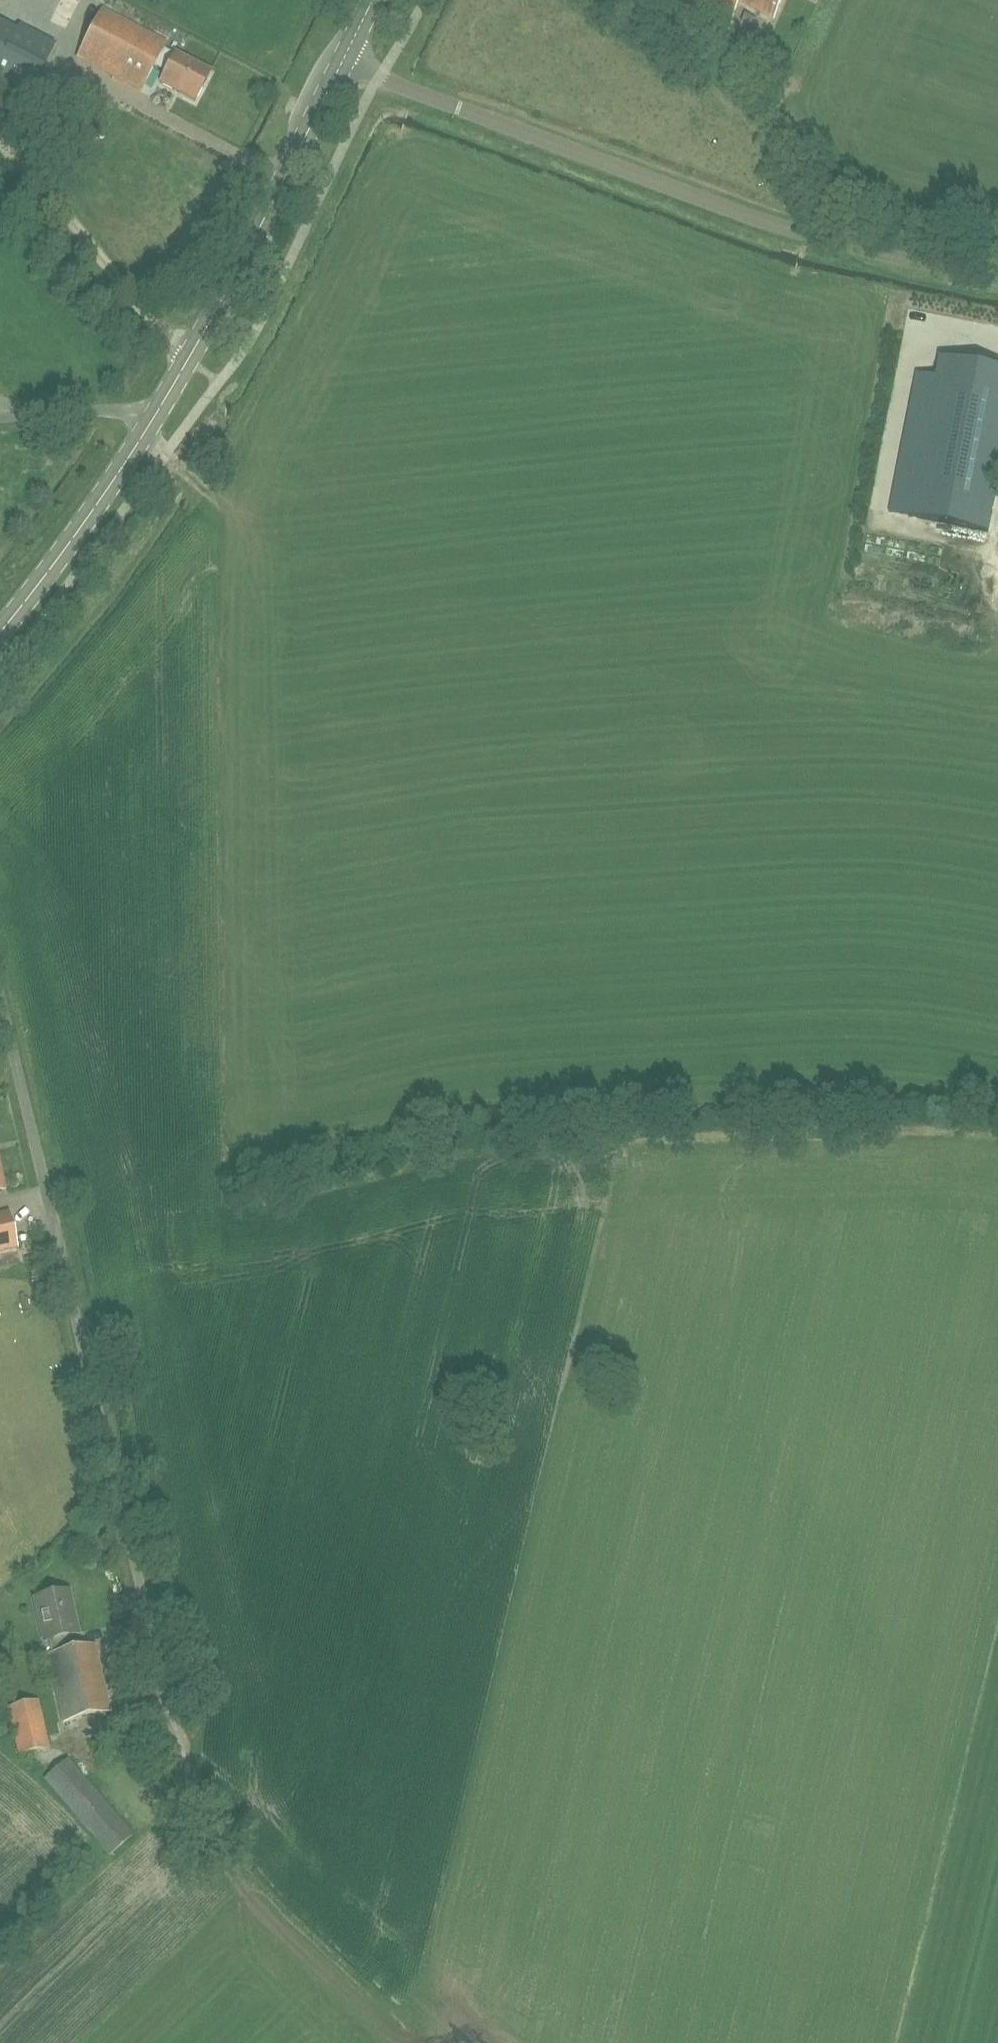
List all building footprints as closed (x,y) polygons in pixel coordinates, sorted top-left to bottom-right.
[(782,0),(684,0),(678,13),(727,35),(741,4),(773,18),(782,0)] [(194,101),(209,72),(175,54),(173,57),(162,51),(166,43),(101,9),(76,57),(140,90),(153,66),(165,72),(160,83),(194,101)] [(0,23),(0,84),(27,98),(54,46),(18,26),(15,31),(0,23)] [(997,482),(997,371),(940,360),(936,379),(909,517),(988,533),(997,482)] [(16,1246),(9,1214),(0,1216),(0,1250),(16,1246)] [(62,1723),(109,1712),(94,1646),(72,1651),(68,1635),(77,1633),(68,1592),(35,1600),(45,1640),(48,1639),(52,1657),(48,1658),(62,1723)] [(19,1757),(48,1750),(36,1700),(7,1707),(19,1757)] [(110,1855),(133,1835),(67,1760),(45,1779),(110,1855)]
